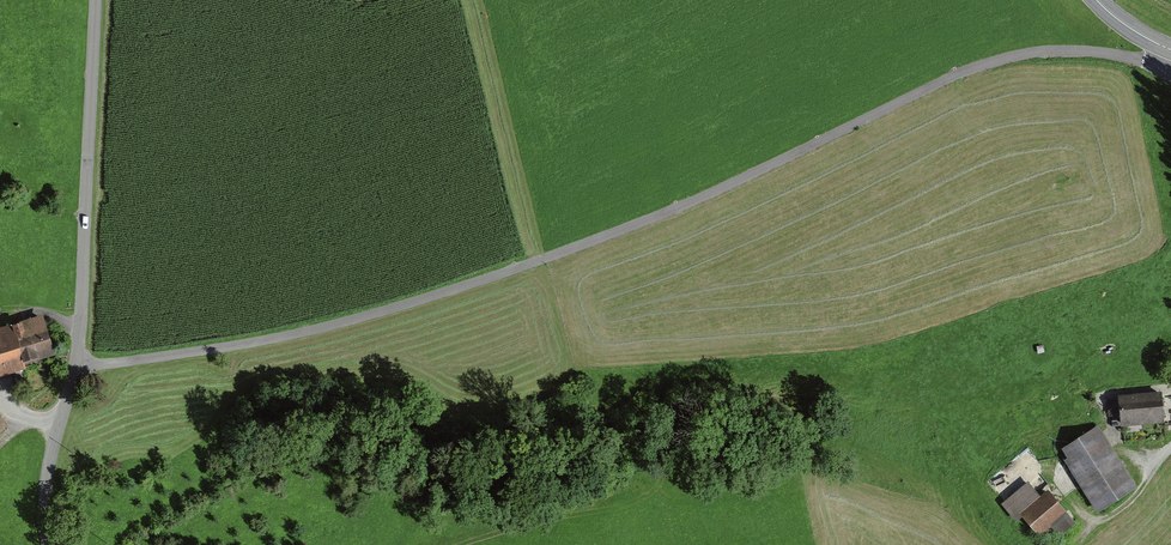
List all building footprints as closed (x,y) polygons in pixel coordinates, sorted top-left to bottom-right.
[(28,371),(27,367),(57,358),(45,317),(0,330),(0,379),(28,371)] [(1112,400),(1113,417),(1125,416),(1126,428),(1170,425),(1170,411),(1170,396),(1112,400)] [(0,418),(0,440),(11,430),(0,418)] [(1101,428),(1062,453),(1101,513),(1140,488),(1101,428)] [(1043,498),(1031,483),(1004,506),(1016,521),(1019,519),(1037,540),(1053,527),(1064,540),(1080,526),(1051,491),(1043,498)]
